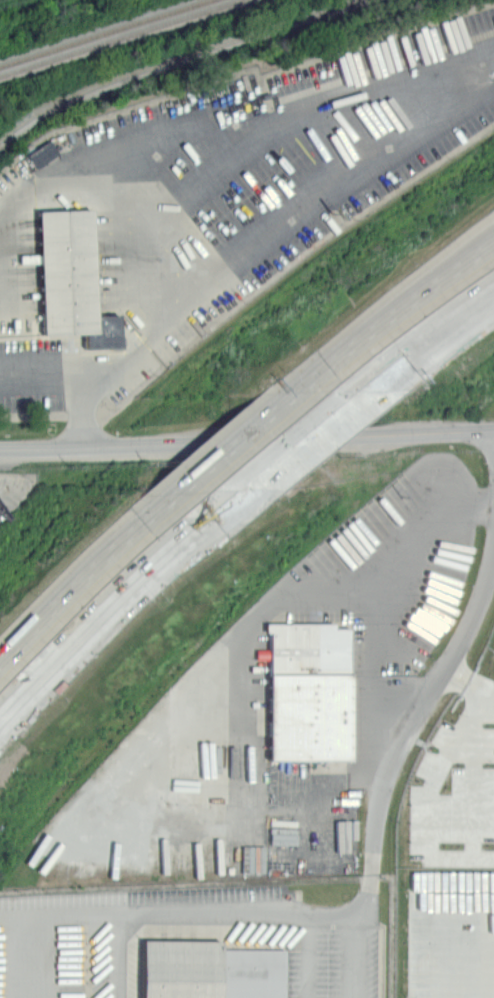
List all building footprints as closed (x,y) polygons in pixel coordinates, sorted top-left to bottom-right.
[(27,153),(36,168),(59,154),(50,139),(27,153)] [(37,211),(39,255),(30,255),(31,262),(39,262),(42,335),(84,333),(85,349),(120,348),(119,315),(95,316),(91,209),(37,211)] [(268,759),(349,759),(350,623),(268,623),(268,759)] [(287,949),(221,948),(222,940),(142,939),(141,997),(287,997),(287,949)]
